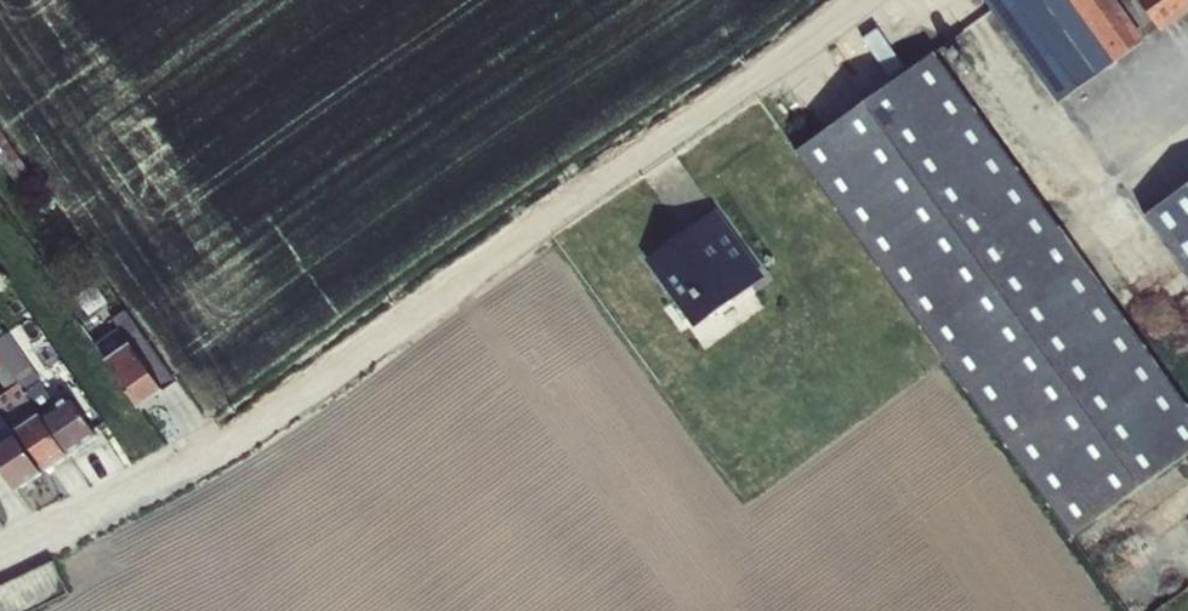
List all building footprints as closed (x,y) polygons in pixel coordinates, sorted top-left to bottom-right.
[(1057,102),(1146,40),(1117,0),(984,0),(1057,102)] [(1160,31),(1187,10),(1187,0),(1138,0),(1160,31)] [(796,151),(927,335),(1072,536),(1187,453),(1187,406),(933,52),(796,151)] [(1187,276),(1187,185),(1145,216),(1187,276)] [(645,259),(693,327),(764,277),(715,209),(645,259)] [(130,344),(163,390),(176,381),(125,310),(112,319),(118,327),(95,344),(106,361),(130,344)] [(21,333),(35,322),(28,313),(14,325),(21,333)] [(39,415),(41,418),(58,407),(41,381),(42,381),(9,332),(0,337),(0,357),(39,415)] [(106,361),(139,407),(163,390),(130,344),(106,361)] [(39,415),(0,357),(0,381),(7,391),(8,391),(20,409),(8,418),(17,430),(39,415)] [(62,377),(74,394),(82,389),(70,372),(62,377)] [(106,396),(122,417),(134,408),(118,387),(106,396)] [(41,418),(65,453),(95,433),(70,399),(58,407),(41,418)] [(13,433),(1,415),(0,415),(0,443),(13,433)] [(39,415),(17,430),(45,470),(66,456),(65,453),(41,418),(39,415)] [(41,472),(13,433),(0,443),(0,469),(15,490),(41,472)] [(53,561),(0,586),(0,610),(29,610),(68,592),(53,561)]
